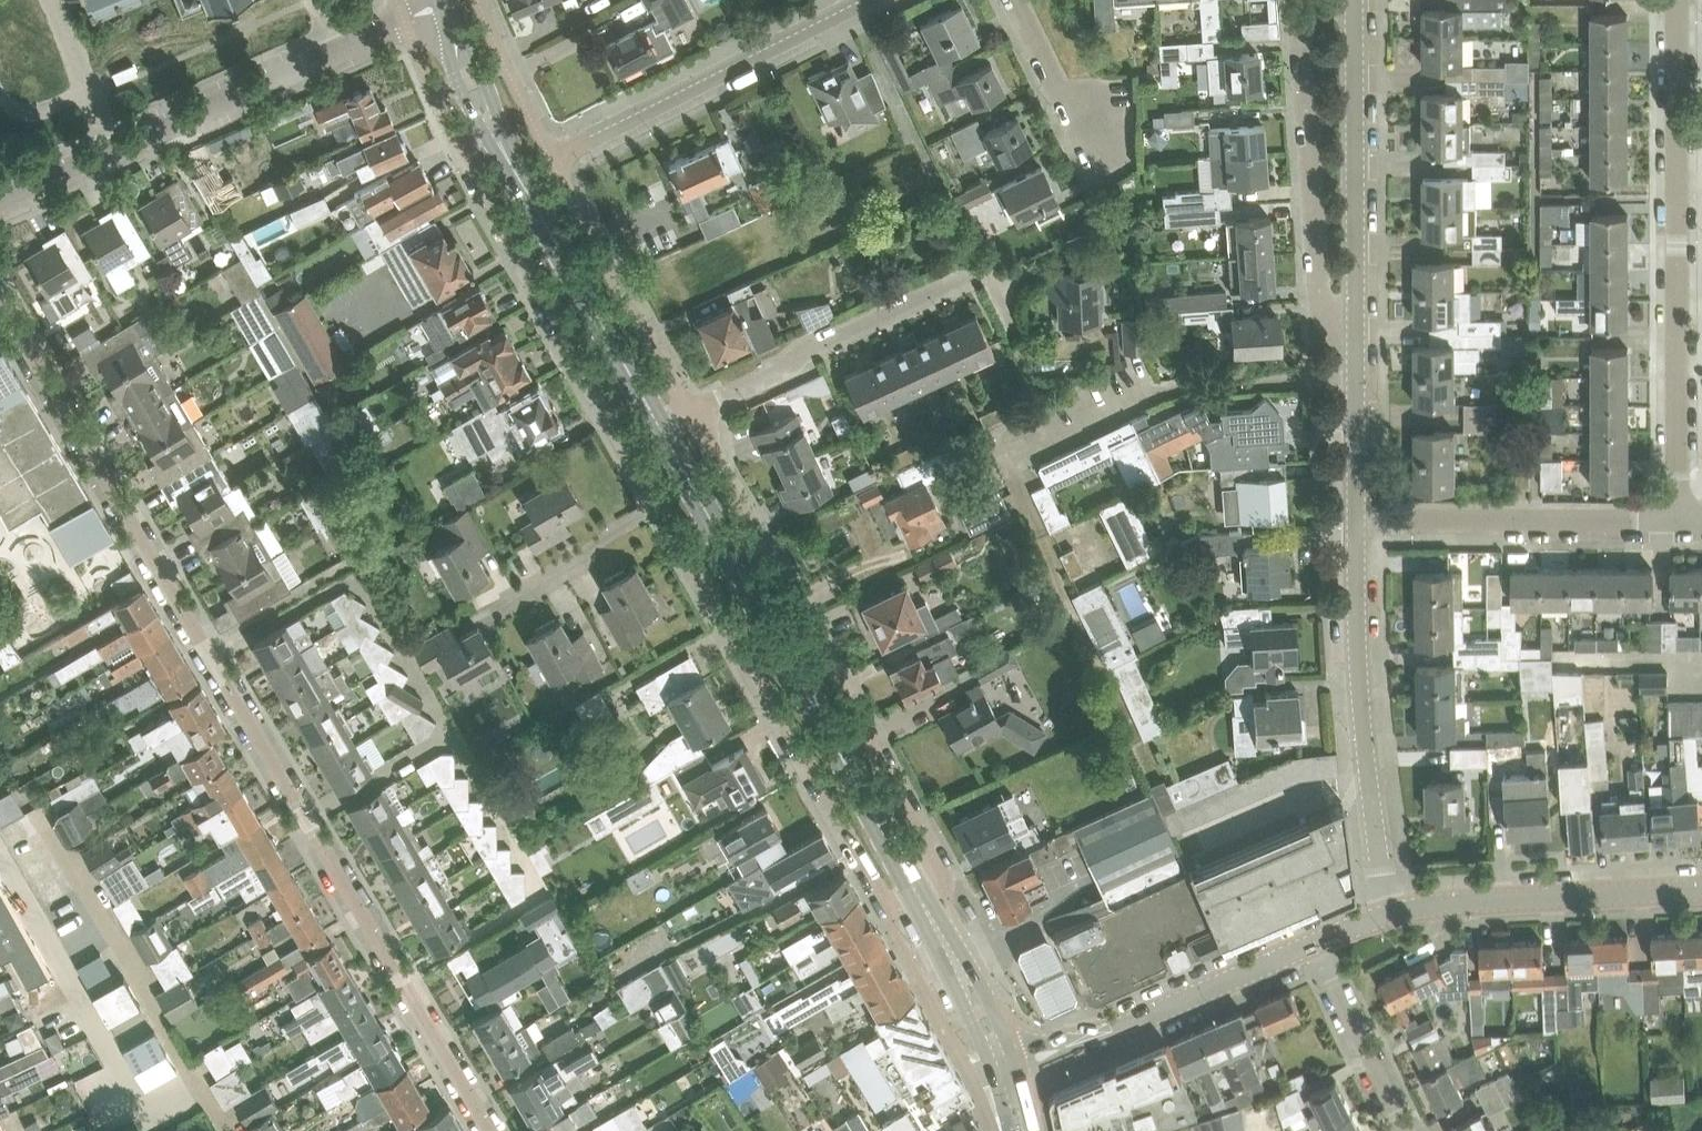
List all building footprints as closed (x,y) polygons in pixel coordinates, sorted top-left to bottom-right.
[(96,17),(137,0),(89,0),(96,17)] [(182,13),(207,3),(209,7),(225,0),(177,0),(182,13)] [(233,14),(248,8),(245,0),(227,0),(233,14)] [(516,12),(546,0),(511,0),(516,12)] [(648,9),(651,7),(657,17),(606,44),(620,72),(656,53),(658,57),(676,48),(664,26),(671,22),(672,24),(695,12),(688,0),(644,0),(648,9)] [(1113,4),(1157,1),(1157,0),(1094,0),(1096,27),(1115,26),(1113,4)] [(1508,6),(1508,0),(1447,0),(1447,8),(1443,8),(1443,9),(1424,10),(1424,39),(1465,39),(1465,25),(1501,25),(1501,6),(1508,6)] [(1203,40),(1221,39),(1219,2),(1200,4),(1203,40)] [(884,56),(902,92),(916,84),(926,79),(948,69),(942,57),(979,39),(961,3),(920,24),(938,59),(909,73),(897,50),(884,56)] [(1592,14),(1592,42),(1628,42),(1628,14),(1592,14)] [(1279,35),(1278,20),(1242,22),(1243,38),(1279,35)] [(1540,29),(1528,29),(1529,42),(1541,42),(1540,29)] [(1424,66),(1465,66),(1465,39),(1424,39),(1424,66)] [(1160,59),(1187,57),(1186,41),(1159,43),(1160,59)] [(1529,63),(1541,62),(1541,42),(1529,42),(1529,63)] [(1628,42),(1592,42),(1592,70),(1628,70),(1628,42)] [(1225,55),(1206,56),(1209,90),(1227,89),(1227,90),(1261,87),(1258,52),(1225,54),(1225,55)] [(852,133),(879,120),(873,109),(885,104),(871,69),(857,76),(848,60),(808,80),(818,100),(830,122),(843,115),(852,133)] [(948,69),(926,79),(938,103),(964,90),(972,106),(1000,92),(986,64),(954,80),(948,69)] [(1475,66),(1475,80),(1505,80),(1505,66),(1475,66)] [(1592,70),(1592,98),(1628,98),(1628,70),(1592,70)] [(1551,76),(1540,76),(1540,98),(1552,98),(1551,76)] [(1475,80),(1475,93),(1505,93),(1505,80),(1475,80)] [(325,130),(355,117),(362,136),(373,132),(393,123),(386,106),(380,108),(371,88),(316,110),(325,130)] [(1465,94),(1424,94),(1424,122),(1465,123),(1465,122),(1465,94)] [(1540,126),(1552,126),(1552,98),(1540,98),(1540,126)] [(1628,125),(1628,98),(1592,98),(1592,125),(1628,125)] [(1191,108),(1164,109),(1166,124),(1192,122),(1191,108)] [(1165,124),(1165,115),(1152,115),(1153,124),(1165,124)] [(989,145),(998,162),(1031,146),(1017,116),(985,132),(978,118),(950,132),(964,158),(989,145)] [(1481,165),(1504,165),(1504,150),(1474,150),(1474,140),(1475,140),(1475,122),(1465,122),(1465,123),(1424,122),(1424,150),(1434,150),(1434,152),(1438,152),(1438,150),(1444,150),(1444,164),(1481,164),(1481,165)] [(1263,124),(1209,128),(1211,156),(1265,153),(1263,124)] [(1628,125),(1592,125),(1593,153),(1628,153),(1628,125)] [(1541,153),(1552,153),(1552,126),(1540,126),(1541,153)] [(325,159),(331,173),(345,167),(357,162),(361,170),(376,166),(406,152),(395,128),(325,159)] [(676,161),(669,164),(683,195),(686,193),(706,238),(712,235),(726,229),(741,222),(733,204),(710,214),(698,188),(703,185),(743,167),(739,158),(730,137),(715,144),(715,143),(681,159),(681,157),(675,159),(676,161)] [(1172,209),(1188,208),(1219,205),(1219,206),(1232,205),(1230,184),(1267,181),(1265,153),(1211,156),(1211,157),(1197,158),(1199,189),(1175,191),(1175,194),(1163,195),(1164,210),(1172,209)] [(1552,180),(1552,153),(1541,153),(1541,193),(1561,193),(1561,180),(1552,180)] [(1593,181),(1628,181),(1628,153),(1593,153),(1593,181)] [(371,216),(372,218),(400,202),(432,183),(423,167),(417,171),(412,163),(393,174),(391,171),(355,192),(369,217),(371,216)] [(1481,165),(1481,178),(1504,178),(1504,165),(1481,165)] [(1009,201),(1017,219),(1031,212),(1038,225),(1064,213),(1057,199),(1041,166),(995,188),(1003,204),(1009,201)] [(213,167),(199,175),(216,204),(230,196),(213,167)] [(298,169),(271,182),(278,196),(305,183),(298,169)] [(155,260),(162,272),(192,254),(180,234),(204,220),(178,177),(164,185),(167,190),(139,206),(152,227),(167,252),(155,260)] [(764,178),(749,185),(761,211),(776,204),(764,178)] [(1465,178),(1424,178),(1424,206),(1465,206),(1465,178)] [(959,210),(993,193),(986,179),(952,196),(959,210)] [(400,202),(372,218),(378,230),(409,212),(415,222),(448,204),(437,184),(434,186),(432,183),(400,202)] [(329,206),(324,194),(273,216),(278,229),(295,222),(329,206)] [(117,290),(135,280),(127,266),(136,260),(151,252),(122,202),(107,210),(110,215),(83,231),(95,252),(117,290)] [(1542,203),(1541,242),(1552,242),(1552,220),(1568,221),(1568,204),(1542,203)] [(1188,208),(1189,224),(1220,222),(1219,206),(1219,205),(1188,208)] [(1424,234),(1465,234),(1474,234),(1478,234),(1478,206),(1465,206),(1424,206),(1424,234)] [(1628,214),(1593,214),(1593,242),(1628,242),(1628,214)] [(1270,216),(1225,220),(1228,254),(1237,254),(1272,252),(1270,216)] [(463,252),(454,237),(447,241),(434,219),(382,249),(414,306),(454,283),(452,280),(469,270),(472,271),(473,268),(470,267),(462,254),(463,253),(463,252)] [(26,256),(61,315),(79,305),(70,290),(94,276),(76,247),(65,227),(51,236),(53,240),(26,256)] [(242,233),(232,238),(243,258),(244,259),(254,253),(242,233)] [(1474,234),(1474,248),(1501,248),(1501,247),(1503,247),(1503,234),(1478,234),(1474,234)] [(1540,263),(1552,263),(1552,242),(1541,242),(1540,263)] [(1628,270),(1628,242),(1593,242),(1593,270),(1628,270)] [(1474,248),(1474,262),(1501,262),(1501,248),(1474,248)] [(1230,290),(1275,287),(1272,252),(1237,254),(1228,254),(1230,290)] [(243,258),(226,268),(245,302),(259,294),(263,292),(244,259),(243,258)] [(1457,262),(1415,262),(1415,290),(1457,290),(1457,262)] [(1628,297),(1628,270),(1593,270),(1593,296),(1593,297),(1628,297)] [(1059,300),(1060,322),(1101,321),(1100,305),(1102,305),(1101,286),(1099,286),(1098,272),(1057,274),(1057,277),(1046,289),(1059,300)] [(1540,275),(1529,275),(1529,297),(1541,297),(1540,275)] [(291,297),(283,284),(265,296),(273,309),(291,297)] [(479,284),(421,319),(437,348),(471,328),(470,326),(491,314),(494,312),(491,305),(489,301),(479,284)] [(1178,309),(1226,306),(1225,290),(1177,293),(1177,294),(1154,295),(1155,311),(1178,309)] [(1415,318),(1431,318),(1431,333),(1504,333),(1504,332),(1504,318),(1468,319),(1468,306),(1457,306),(1457,290),(1415,290),(1415,318)] [(330,333),(306,293),(273,312),(314,380),(358,354),(341,326),(330,333)] [(259,294),(245,302),(265,334),(278,327),(259,294)] [(1628,326),(1628,297),(1593,297),(1593,296),(1556,297),(1556,311),(1593,310),(1593,326),(1628,326)] [(1530,335),(1530,334),(1541,334),(1541,297),(1529,297),(1530,335)] [(750,343),(754,352),(777,342),(768,321),(752,324),(740,298),(695,319),(705,342),(707,350),(710,354),(712,357),(714,360),(750,343)] [(834,315),(827,300),(795,307),(806,328),(834,315)] [(1178,309),(1155,311),(1156,315),(1178,313),(1179,321),(1207,319),(1208,329),(1233,327),(1235,352),(1279,349),(1277,314),(1234,316),(1233,305),(1226,306),(1178,309)] [(941,318),(946,328),(932,335),(950,372),(994,352),(976,314),(962,321),(957,311),(941,318)] [(114,313),(105,319),(112,332),(122,325),(114,313)] [(1124,351),(1146,350),(1145,317),(1123,318),(1124,351)] [(94,372),(103,367),(112,381),(145,361),(144,359),(157,352),(145,331),(141,333),(134,320),(82,351),(94,372)] [(97,339),(90,326),(72,336),(79,349),(97,339)] [(265,334),(284,367),(285,369),(298,361),(278,327),(265,334)] [(458,367),(436,379),(440,386),(455,378),(458,384),(517,350),(505,329),(491,336),(489,333),(450,353),(458,367)] [(937,418),(948,413),(933,380),(950,372),(932,335),(918,341),(914,331),(898,338),(902,348),(888,355),(906,393),(921,385),(937,418)] [(1431,346),(1415,346),(1415,376),(1458,376),(1457,358),(1481,358),(1481,346),(1508,346),(1508,332),(1504,332),(1504,333),(1431,333),(1431,346)] [(71,560),(113,535),(2,347),(0,348),(0,513),(9,528),(40,509),(71,560)] [(1628,348),(1593,348),(1593,376),(1629,376),(1628,348)] [(450,405),(476,390),(483,402),(517,383),(515,379),(529,371),(517,350),(458,384),(455,378),(440,386),(450,405)] [(845,375),(862,413),(906,393),(888,355),(875,361),(870,351),(854,359),(859,369),(845,375)] [(1531,376),(1542,376),(1542,356),(1531,356),(1531,374),(1531,376)] [(110,398),(123,420),(174,389),(166,374),(156,380),(145,361),(112,381),(119,393),(110,398)] [(289,377),(303,401),(304,403),(318,395),(298,361),(285,369),(284,367),(274,373),(280,382),(289,377)] [(822,373),(785,390),(789,399),(802,393),(821,395),(830,390),(822,373)] [(1415,403),(1458,403),(1458,376),(1415,376),(1415,403)] [(1531,376),(1531,405),(1542,405),(1552,404),(1564,404),(1564,377),(1542,377),(1542,376),(1531,376)] [(1629,404),(1629,376),(1593,376),(1593,404),(1629,404)] [(330,378),(320,384),(332,405),(342,399),(330,378)] [(499,409),(495,401),(469,416),(493,457),(558,420),(545,398),(545,399),(538,387),(499,409)] [(180,399),(174,389),(123,420),(133,438),(143,433),(150,446),(193,421),(180,399)] [(293,407),(298,416),(308,410),(323,436),(336,428),(318,395),(304,403),(303,401),(293,407)] [(1217,428),(1215,430),(1204,435),(1210,447),(1211,464),(1219,464),(1262,461),(1262,463),(1280,462),(1279,438),(1284,437),(1282,415),(1264,395),(1251,408),(1219,410),(1220,414),(1221,428),(1217,428)] [(1136,428),(1136,429),(1159,477),(1173,470),(1163,449),(1183,439),(1185,444),(1204,435),(1215,430),(1217,428),(1221,428),(1220,414),(1208,415),(1201,401),(1138,432),(1136,428)] [(1497,402),(1467,402),(1467,417),(1497,417),(1497,402)] [(1542,426),(1552,426),(1552,404),(1542,405),(1542,426)] [(1629,432),(1629,404),(1593,404),(1593,432),(1629,432)] [(355,411),(340,420),(354,442),(369,433),(355,411)] [(852,430),(848,420),(845,412),(832,417),(836,426),(839,435),(852,430)] [(768,458),(774,455),(780,468),(814,452),(796,413),(756,431),(768,458)] [(1467,417),(1467,430),(1497,430),(1497,417),(1467,417)] [(149,465),(162,487),(214,456),(193,421),(150,446),(158,459),(149,465)] [(385,425),(371,433),(376,444),(391,436),(385,425)] [(1041,463),(1039,469),(1046,483),(1031,490),(1046,518),(1051,530),(1071,520),(1065,509),(1060,511),(1050,488),(1116,456),(1132,490),(1159,477),(1136,429),(1135,429),(1137,432),(1133,434),(1130,429),(1124,426),(1105,436),(1106,439),(1099,442),(1096,437),(1041,463)] [(332,476),(356,462),(336,428),(323,436),(312,442),(332,476)] [(1456,431),(1415,431),(1415,459),(1456,459),(1456,431)] [(1629,432),(1593,432),(1593,459),(1629,459),(1629,432)] [(369,469),(383,463),(371,436),(357,444),(369,469)] [(1552,438),(1541,438),(1542,459),(1552,459),(1552,438)] [(945,522),(927,485),(965,467),(953,442),(896,471),(905,491),(885,501),(891,514),(895,512),(908,540),(912,538),(915,539),(924,535),(925,531),(945,522)] [(898,464),(922,452),(917,442),(892,454),(898,464)] [(792,510),(832,492),(814,452),(780,468),(786,481),(780,484),(792,510)] [(190,513),(223,493),(232,487),(214,456),(162,487),(173,505),(182,500),(190,513)] [(1456,487),(1456,465),(1456,459),(1415,459),(1415,487),(1456,487)] [(1517,487),(1531,487),(1531,459),(1517,459),(1517,487)] [(1563,460),(1552,460),(1552,459),(1542,459),(1542,487),(1563,487),(1563,460)] [(1593,487),(1629,487),(1629,459),(1593,459),(1593,487)] [(1229,486),(1230,495),(1238,494),(1240,519),(1286,516),(1283,474),(1263,476),(1262,463),(1262,461),(1219,464),(1221,487),(1229,486)] [(459,508),(486,493),(471,467),(445,482),(459,508)] [(523,526),(536,549),(569,530),(562,518),(582,507),(564,475),(525,497),(537,519),(523,526)] [(882,495),(877,484),(860,492),(865,503),(882,495)] [(297,494),(316,526),(330,518),(310,486),(297,494)] [(1158,552),(1129,492),(1100,507),(1129,566),(1158,552)] [(188,531),(201,552),(253,522),(244,507),(235,513),(223,493),(190,513),(197,526),(188,531)] [(1001,497),(962,516),(970,532),(1008,513),(1001,497)] [(455,590),(487,572),(476,553),(489,545),(467,507),(443,521),(454,540),(433,552),(455,590)] [(283,547),(266,518),(254,525),(253,522),(201,552),(212,571),(221,566),(230,581),(272,556),(270,554),(283,547)] [(1288,541),(1230,545),(1229,532),(1197,534),(1184,542),(1184,550),(1203,549),(1203,553),(1238,551),(1242,556),(1242,557),(1244,557),(1247,591),(1280,589),(1279,580),(1290,579),(1288,541)] [(1083,568),(1072,546),(1059,553),(1070,575),(1083,568)] [(922,577),(955,562),(950,549),(916,564),(922,577)] [(283,574),(282,574),(272,556),(230,581),(236,592),(227,598),(240,619),(292,588),(283,574)] [(1514,568),(1514,604),(1542,604),(1542,568),(1540,568),(1540,566),(1538,564),(1527,564),(1525,566),(1525,568),(1514,568)] [(615,604),(602,611),(621,644),(644,631),(636,617),(658,605),(635,566),(604,584),(615,604)] [(1542,568),(1542,604),(1570,604),(1570,568),(1542,568)] [(1570,568),(1570,604),(1597,604),(1597,568),(1570,568)] [(1597,568),(1597,604),(1625,604),(1625,568),(1597,568)] [(1653,604),(1653,568),(1625,568),(1625,604),(1653,604)] [(1673,568),(1673,604),(1701,604),(1701,568),(1673,568)] [(129,570),(111,581),(119,594),(137,583),(129,570)] [(1463,572),(1416,573),(1416,582),(1419,582),(1419,607),(1457,606),(1457,591),(1464,591),(1463,572)] [(1488,606),(1501,606),(1503,604),(1503,572),(1488,572),(1488,606)] [(1071,595),(1107,667),(1111,665),(1134,654),(1134,655),(1136,654),(1099,580),(1071,595)] [(65,653),(63,648),(75,640),(80,649),(94,641),(89,632),(117,615),(124,627),(156,608),(142,585),(41,645),(22,655),(21,656),(22,657),(28,668),(41,661),(43,665),(65,653)] [(915,606),(905,585),(864,604),(882,643),(924,623),(928,632),(961,616),(956,605),(933,616),(926,600),(915,606)] [(346,622),(353,611),(359,615),(366,603),(345,590),(331,598),(346,622)] [(1503,604),(1501,606),(1501,637),(1503,637),(1503,652),(1503,656),(1519,656),(1542,656),(1542,645),(1541,645),(1522,645),(1521,628),(1513,628),(1513,603),(1503,604)] [(1420,633),(1417,633),(1417,642),(1440,641),(1454,641),(1464,641),(1463,606),(1457,606),(1419,607),(1420,633)] [(56,668),(62,679),(99,657),(131,638),(138,650),(170,631),(156,608),(124,627),(117,631),(102,640),(56,668)] [(336,628),(350,651),(359,646),(367,634),(374,638),(380,628),(359,615),(353,611),(346,622),(336,628)] [(973,613),(949,624),(955,636),(979,625),(973,613)] [(268,668),(299,650),(314,641),(299,616),(254,643),(268,668)] [(1677,619),(1663,620),(1663,648),(1669,648),(1692,648),(1701,648),(1701,637),(1677,637),(1677,619)] [(602,666),(599,660),(583,632),(571,639),(560,620),(528,637),(539,657),(527,664),(538,684),(571,665),(579,679),(602,666)] [(1649,648),(1663,648),(1663,620),(1649,620),(1649,648)] [(1255,678),(1266,677),(1266,669),(1282,668),(1281,664),(1296,663),(1293,621),(1224,625),(1226,643),(1253,641),(1254,659),(1237,660),(1224,675),(1225,689),(1242,688),(1241,683),(1255,682),(1255,678)] [(496,658),(478,626),(458,637),(451,625),(414,646),(427,669),(446,658),(458,680),(496,658)] [(1541,645),(1542,645),(1542,656),(1552,656),(1552,625),(1541,625),(1541,645)] [(100,636),(102,640),(117,631),(114,627),(100,636)] [(1616,637),(1597,637),(1597,648),(1625,648),(1625,628),(1616,628),(1616,637)] [(138,650),(107,669),(113,680),(145,661),(153,673),(184,655),(170,631),(138,650)] [(0,638),(0,658),(4,666),(22,657),(21,656),(22,655),(7,634),(0,638)] [(367,634),(359,646),(373,669),(381,657),(388,662),(395,651),(374,638),(367,634)] [(955,650),(948,635),(917,650),(919,654),(898,664),(901,671),(894,675),(905,697),(925,687),(941,680),(932,660),(955,650)] [(1501,637),(1477,638),(1477,641),(1477,652),(1503,652),(1503,637),(1501,637)] [(1576,648),(1597,648),(1597,637),(1576,637),(1576,648)] [(268,668),(282,691),(319,670),(311,657),(306,661),(299,650),(268,668)] [(1503,652),(1477,652),(1477,666),(1477,667),(1519,667),(1519,656),(1503,656),(1503,652)] [(1009,665),(1002,653),(975,667),(982,680),(1009,665)] [(1134,654),(1111,665),(1144,737),(1167,727),(1134,655),(1134,654)] [(100,704),(106,715),(128,702),(130,705),(157,689),(156,687),(160,685),(165,695),(196,676),(184,655),(153,673),(100,704)] [(678,750),(709,732),(728,721),(722,709),(720,710),(715,701),(703,679),(704,678),(691,655),(637,686),(651,711),(670,700),(686,729),(671,738),(678,750)] [(1552,656),(1542,656),(1519,656),(1519,667),(1521,689),(1554,688),(1553,671),(1552,656)] [(388,662),(381,657),(373,669),(387,693),(395,681),(402,686),(409,675),(388,662)] [(349,683),(341,669),(332,674),(327,665),(319,670),(282,691),(296,715),(327,696),(341,688),(349,683)] [(1440,666),(1418,666),(1418,675),(1420,675),(1421,699),(1467,699),(1467,666),(1454,666),(1440,666)] [(1584,700),(1582,671),(1553,671),(1554,688),(1555,703),(1584,700)] [(1669,672),(1641,672),(1641,689),(1669,689),(1669,672)] [(89,679),(66,692),(74,705),(96,691),(89,679)] [(378,699),(392,722),(401,716),(408,705),(415,709),(422,699),(402,686),(395,681),(387,693),(378,699)] [(127,737),(135,750),(150,742),(151,742),(166,733),(213,705),(200,683),(169,701),(175,711),(171,713),(170,712),(127,737)] [(1009,710),(996,717),(978,684),(966,691),(971,701),(941,717),(957,746),(995,725),(998,731),(1001,729),(1034,748),(1044,730),(1009,710)] [(612,712),(599,688),(573,703),(586,726),(612,712)] [(1301,732),(1298,689),(1265,692),(1266,697),(1253,697),(1252,693),(1246,693),(1246,694),(1233,695),(1234,713),(1254,712),(1256,747),(1272,746),(1272,742),(1298,741),(1297,733),(1301,732)] [(327,696),(296,715),(310,739),(347,717),(339,704),(333,708),(327,696)] [(1422,725),(1419,725),(1419,735),(1442,734),(1467,734),(1467,714),(1459,714),(1459,700),(1467,700),(1467,699),(1421,699),(1422,725)] [(1693,701),(1669,701),(1669,727),(1669,729),(1701,729),(1701,701),(1693,701)] [(213,705),(166,733),(178,753),(225,725),(213,705)] [(415,709),(408,705),(401,716),(407,727),(402,730),(406,738),(412,734),(416,741),(430,732),(436,723),(415,709)] [(1637,714),(1620,715),(1620,728),(1638,727),(1637,714)] [(347,717),(310,739),(323,762),(355,744),(349,733),(354,730),(347,717)] [(1603,717),(1584,719),(1588,767),(1589,766),(1590,777),(1608,776),(1603,717)] [(1524,729),(1487,730),(1488,743),(1524,742),(1524,729)] [(1672,769),(1678,838),(1701,836),(1701,824),(1701,823),(1701,762),(1686,763),(1684,735),(1701,734),(1701,729),(1669,729),(1670,741),(1672,763),(1672,769)] [(1559,733),(1557,733),(1558,748),(1559,755),(1570,754),(1568,732),(1559,733)] [(355,744),(323,762),(338,787),(385,759),(371,734),(355,744)] [(212,738),(139,781),(147,796),(185,773),(184,771),(188,769),(193,777),(225,759),(212,738)] [(1488,746),(1451,747),(1451,765),(1488,765),(1488,746)] [(714,790),(721,803),(731,798),(733,800),(755,789),(754,787),(763,781),(743,747),(712,764),(703,750),(673,767),(692,802),(714,790)] [(1510,833),(1552,830),(1550,808),(1546,750),(1527,751),(1529,773),(1505,775),(1510,833)] [(441,784),(456,784),(455,777),(454,752),(441,753),(428,761),(441,784)] [(1175,808),(1225,786),(1239,780),(1228,755),(1164,783),(1175,808)] [(1284,773),(1340,771),(1340,755),(1284,756),(1284,773)] [(187,822),(243,789),(227,762),(204,776),(193,782),(202,798),(180,810),(187,822)] [(1589,766),(1588,767),(1582,767),(1582,763),(1571,763),(1559,765),(1563,806),(1569,806),(1572,846),(1596,844),(1594,829),(1590,777),(1589,766)] [(1644,768),(1630,769),(1632,797),(1621,798),(1621,799),(1603,801),(1605,828),(1594,829),(1596,844),(1649,840),(1644,768)] [(1678,838),(1672,769),(1663,770),(1664,782),(1650,783),(1653,817),(1655,839),(1678,838)] [(52,796),(49,797),(58,813),(85,797),(92,806),(107,798),(94,773),(62,790),(52,796)] [(668,773),(643,786),(650,798),(674,785),(668,773)] [(1256,778),(1259,790),(1277,785),(1274,774),(1256,778)] [(455,777),(456,784),(441,784),(456,808),(470,808),(469,801),(468,776),(455,777)] [(1444,826),(1470,825),(1470,810),(1465,810),(1464,781),(1450,781),(1428,782),(1429,813),(1444,812),(1444,826)] [(349,806),(364,831),(395,812),(405,806),(391,782),(349,806)] [(58,783),(48,789),(52,796),(62,790),(58,783)] [(0,795),(0,833),(29,818),(12,787),(0,795)] [(259,817),(258,815),(243,789),(187,822),(192,831),(209,821),(219,838),(235,829),(236,831),(259,817)] [(1151,790),(1073,826),(1109,906),(1110,907),(1188,871),(1187,868),(1151,790)] [(1010,834),(1018,850),(1019,851),(1043,840),(1042,838),(1035,823),(1028,826),(1012,793),(974,811),(954,820),(971,854),(1010,834)] [(60,818),(52,822),(62,842),(94,826),(86,809),(92,806),(85,797),(58,813),(60,818)] [(467,828),(453,836),(456,841),(470,832),(483,832),(483,825),(482,800),(469,801),(470,808),(456,808),(467,828)] [(1188,871),(1212,925),(1223,948),(1354,891),(1346,823),(1345,823),(1342,800),(1306,816),(1311,827),(1195,877),(1188,871)] [(733,803),(719,811),(724,819),(737,811),(733,803)] [(735,859),(744,873),(763,862),(764,863),(786,850),(786,849),(777,834),(780,832),(765,806),(720,832),(722,835),(716,838),(727,858),(732,856),(734,859),(735,859)] [(395,812),(364,831),(378,855),(415,833),(407,820),(402,823),(395,812)] [(227,851),(182,876),(194,894),(202,890),(214,883),(253,859),(276,846),(259,817),(236,831),(237,833),(222,842),(227,851)] [(174,822),(164,828),(168,833),(177,828),(174,822)] [(483,832),(470,832),(456,841),(458,844),(472,836),(483,856),(498,855),(498,848),(497,824),(483,825),(483,832)] [(982,872),(979,874),(1000,915),(1049,890),(1042,877),(1023,888),(1019,879),(1039,870),(1035,862),(1073,845),(1064,827),(1042,838),(1043,840),(1019,851),(1018,850),(980,869),(982,872)] [(764,863),(763,862),(744,873),(725,884),(726,886),(729,884),(743,908),(826,865),(827,866),(838,860),(821,830),(786,849),(786,850),(764,863)] [(378,855),(392,878),(424,859),(417,848),(422,845),(415,833),(378,855)] [(85,848),(100,875),(121,862),(106,835),(85,848)] [(541,872),(552,866),(544,851),(550,847),(546,842),(529,852),(541,872)] [(239,888),(246,899),(268,886),(269,888),(293,874),(276,846),(253,859),(214,883),(222,895),(223,897),(239,888)] [(498,848),(498,855),(483,856),(497,880),(512,879),(511,872),(510,847),(498,848)] [(433,854),(424,859),(392,878),(406,902),(443,880),(442,878),(447,875),(433,854)] [(122,863),(121,862),(100,875),(115,901),(129,894),(136,889),(148,882),(133,856),(122,863)] [(814,901),(821,913),(857,893),(843,869),(772,910),(780,924),(803,911),(802,908),(814,901)] [(511,872),(512,879),(497,880),(512,904),(525,896),(524,871),(511,872)] [(1056,930),(1054,936),(1060,948),(1066,950),(1087,997),(1096,1000),(1169,966),(1175,969),(1192,961),(1194,955),(1187,940),(1188,936),(1212,925),(1188,871),(1110,907),(1109,906),(1056,930)] [(285,914),(286,916),(309,902),(293,874),(269,888),(285,914)] [(406,902),(420,925),(452,906),(445,894),(450,892),(443,880),(406,902)] [(214,883),(202,890),(210,903),(222,895),(214,883)] [(32,939),(0,884),(0,955),(8,951),(12,949),(32,939)] [(790,961),(791,960),(792,961),(870,916),(857,893),(821,913),(828,925),(816,932),(814,929),(782,947),(790,961)] [(111,903),(128,933),(145,923),(129,894),(115,901),(111,903)] [(501,992),(522,979),(555,959),(555,960),(577,948),(565,928),(562,930),(552,913),(560,908),(552,895),(522,913),(529,926),(534,923),(540,933),(531,938),(532,939),(486,966),(467,978),(482,1003),(486,1001),(495,995),(501,992)] [(256,941),(260,947),(293,927),(305,948),(328,934),(324,929),(325,929),(309,902),(286,916),(285,914),(267,925),(268,927),(253,936),(253,934),(237,943),(241,950),(256,941)] [(458,916),(452,906),(420,925),(434,950),(471,928),(463,914),(458,916)] [(173,945),(156,916),(145,923),(128,933),(145,961),(149,959),(150,959),(173,945)] [(268,927),(267,925),(262,916),(247,925),(253,934),(253,936),(268,927)] [(840,948),(847,960),(883,939),(870,916),(792,961),(799,975),(830,958),(828,954),(840,948)] [(1683,932),(1685,961),(1684,961),(1686,989),(1686,992),(1687,992),(1701,991),(1701,980),(1701,931),(1683,932)] [(1654,967),(1643,968),(1643,980),(1644,1011),(1657,1011),(1660,1010),(1659,991),(1686,989),(1684,961),(1685,961),(1683,932),(1652,934),(1654,956),(1654,963),(1654,967)] [(1194,941),(1201,956),(1220,948),(1214,933),(1194,941)] [(299,975),(309,969),(319,987),(349,969),(331,940),(328,934),(305,948),(308,953),(292,963),(299,975)] [(1628,935),(1597,937),(1599,966),(1600,987),(1630,985),(1630,980),(1643,980),(1643,968),(1641,968),(1630,969),(1630,964),(1630,957),(1628,935)] [(1571,1006),(1569,972),(1571,1006),(1583,1005),(1582,988),(1600,987),(1599,966),(1597,937),(1566,938),(1568,961),(1568,967),(1568,972),(1555,973),(1557,999),(1557,1007),(1571,1006)] [(1482,977),(1469,977),(1470,993),(1470,996),(1471,1015),(1472,1024),(1472,1033),(1473,1033),(1484,1033),(1484,1020),(1486,1020),(1485,1002),(1483,1002),(1482,991),(1484,991),(1492,991),(1491,987),(1514,985),(1514,983),(1513,971),(1512,941),(1510,941),(1510,938),(1496,938),(1496,942),(1481,943),(1482,977)] [(49,970),(32,939),(12,949),(8,951),(25,982),(49,970)] [(786,1024),(807,1013),(825,1003),(825,1004),(896,962),(883,939),(847,960),(854,972),(842,979),(840,976),(803,997),(801,994),(777,1008),(786,1024)] [(1543,940),(1512,941),(1513,971),(1514,983),(1545,981),(1544,962),(1543,940)] [(166,988),(193,971),(193,970),(177,943),(173,945),(150,959),(165,986),(166,988)] [(1019,954),(1018,961),(1027,983),(1033,984),(1035,988),(1032,994),(1043,1017),(1051,1019),(1074,1007),(1075,1001),(1051,945),(1044,943),(1019,954)] [(468,946),(448,958),(455,970),(475,958),(468,946)] [(1436,952),(1408,966),(1421,992),(1435,985),(1440,995),(1470,993),(1469,977),(1468,950),(1452,951),(1452,956),(1440,962),(1436,952)] [(280,955),(235,980),(243,994),(288,968),(280,955)] [(747,955),(739,960),(752,984),(760,979),(747,955)] [(676,956),(663,963),(677,987),(690,979),(676,956)] [(617,986),(630,1009),(650,998),(673,985),(674,984),(661,961),(617,986)] [(877,1014),(913,993),(896,962),(825,1004),(833,1018),(856,1005),(854,1001),(866,994),(877,1014)] [(1408,966),(1380,980),(1403,1026),(1413,1021),(1403,1001),(1421,992),(1408,966)] [(193,971),(166,988),(165,986),(155,992),(171,1019),(215,993),(199,967),(193,970),(193,971)] [(288,1036),(302,1027),(362,992),(349,969),(319,987),(320,989),(291,1006),(295,1014),(280,1023),(288,1036)] [(8,976),(3,978),(9,990),(10,989),(14,987),(16,986),(11,974),(8,976)] [(123,975),(92,993),(109,1022),(140,1003),(123,975)] [(9,990),(3,978),(0,980),(0,994),(9,990)] [(522,979),(501,992),(506,1001),(516,995),(513,992),(526,984),(522,979)] [(752,984),(745,989),(757,1009),(763,1006),(752,984)] [(673,985),(650,998),(663,1021),(686,1008),(673,985)] [(16,1002),(10,989),(9,990),(0,994),(0,1009),(16,1002)] [(757,1009),(745,989),(733,996),(746,1018),(758,1011),(757,1009)] [(1259,1008),(1268,1028),(1302,1014),(1292,989),(1257,1004),(1259,1008)] [(362,992),(302,1027),(310,1039),(339,1022),(346,1032),(376,1014),(362,992)] [(880,1031),(865,1039),(864,1040),(880,1068),(896,1058),(922,1104),(954,1086),(957,1090),(966,1085),(913,993),(877,1014),(872,1017),(880,1031)] [(502,1004),(501,1005),(495,995),(486,1001),(491,1010),(472,1021),(487,1047),(516,1029),(502,1004)] [(1557,999),(1543,1000),(1545,1031),(1546,1031),(1558,1030),(1557,1013),(1557,1007),(1557,999)] [(1261,1056),(1277,1050),(1268,1028),(1259,1008),(1245,1014),(1243,1010),(1221,1020),(1253,1092),(1264,1088),(1260,1079),(1262,1078),(1248,1046),(1256,1043),(1261,1056)] [(698,1029),(686,1009),(666,1020),(657,1025),(670,1046),(698,1029)] [(306,1058),(312,1070),(354,1046),(360,1057),(390,1039),(377,1016),(376,1014),(346,1032),(347,1034),(319,1050),(306,1058)] [(1430,1017),(1407,1028),(1416,1046),(1441,1034),(1432,1016),(1430,1017)] [(575,1030),(572,1025),(542,1042),(550,1056),(600,1027),(598,1024),(595,1019),(588,1023),(575,1030)] [(1223,1057),(1238,1093),(1225,1098),(1230,1109),(1241,1106),(1241,1104),(1255,1099),(1253,1092),(1221,1020),(1196,1030),(1210,1062),(1223,1057)] [(16,1030),(26,1051),(0,1064),(0,1077),(36,1060),(49,1053),(43,1043),(42,1043),(31,1022),(16,1030)] [(502,1072),(521,1061),(541,1049),(526,1024),(516,1029),(487,1047),(502,1072)] [(44,1035),(51,1051),(53,1050),(64,1046),(56,1029),(44,1035)] [(1197,1067),(1210,1100),(1215,1112),(1216,1114),(1223,1111),(1230,1109),(1225,1098),(1223,1094),(1210,1062),(1196,1030),(1174,1040),(1188,1071),(1197,1067)] [(154,1031),(123,1048),(145,1087),(176,1069),(154,1031)] [(1484,1033),(1473,1033),(1478,1050),(1502,1038),(1499,1032),(1484,1033)] [(794,1073),(800,1070),(799,1067),(826,1051),(815,1033),(791,1048),(789,1044),(779,1050),(794,1073)] [(1416,1046),(1413,1047),(1427,1075),(1423,1076),(1440,1110),(1460,1100),(1465,1097),(1459,1085),(1471,1078),(1462,1058),(1454,1062),(1447,1045),(1441,1036),(1441,1034),(1416,1046)] [(708,1046),(728,1077),(748,1066),(742,1055),(734,1054),(723,1036),(708,1046)] [(839,1051),(850,1068),(882,1121),(889,1116),(896,1113),(900,1120),(898,1122),(903,1130),(919,1130),(917,1128),(897,1095),(880,1068),(864,1040),(865,1039),(863,1036),(839,1051)] [(335,1087),(341,1099),(404,1062),(390,1039),(360,1057),(363,1061),(342,1073),(347,1080),(335,1087)] [(216,1077),(217,1078),(237,1066),(221,1040),(201,1053),(216,1077)] [(1111,1117),(1132,1111),(1139,1130),(1163,1130),(1174,1127),(1192,1122),(1200,1119),(1200,1117),(1168,1042),(1143,1053),(1156,1087),(1129,1096),(1093,1107),(1094,1109),(1057,1120),(1060,1130),(1115,1130),(1111,1117)] [(510,1085),(521,1104),(576,1072),(599,1058),(592,1047),(561,1066),(556,1057),(510,1085)] [(788,1066),(777,1049),(753,1064),(770,1089),(788,1077),(783,1070),(788,1066)] [(836,1077),(850,1068),(839,1051),(825,1060),(831,1069),(831,1070),(836,1077)] [(1093,1107),(1129,1096),(1156,1087),(1143,1053),(1076,1081),(1077,1086),(1051,1092),(1053,1101),(1057,1120),(1094,1109),(1093,1107)] [(917,1128),(919,1130),(982,1130),(967,1105),(974,1101),(966,1085),(957,1090),(954,1086),(922,1104),(896,1058),(880,1068),(897,1095),(917,1128)] [(42,1073),(36,1060),(0,1077),(0,1093),(42,1073)] [(802,1074),(808,1084),(831,1070),(831,1069),(825,1060),(802,1074)] [(349,1119),(341,1123),(344,1129),(418,1085),(414,1080),(417,1078),(409,1065),(376,1084),(382,1093),(347,1114),(349,1119)] [(224,1106),(231,1102),(251,1090),(251,1089),(237,1066),(217,1078),(216,1077),(208,1082),(224,1106)] [(1509,1070),(1477,1086),(1483,1100),(1492,1095),(1518,1082),(1525,1079),(1519,1066),(1509,1071),(1509,1070)] [(1663,1069),(1651,1069),(1653,1096),(1664,1095),(1663,1069)] [(1308,1070),(1289,1078),(1293,1089),(1299,1087),(1313,1081),(1310,1074),(1308,1070)] [(572,1088),(582,1082),(576,1072),(521,1104),(533,1123),(562,1106),(577,1097),(572,1088)] [(557,1130),(560,1129),(561,1130),(563,1130),(594,1113),(619,1098),(618,1095),(621,1093),(619,1091),(623,1088),(618,1079),(581,1100),(528,1130),(557,1130)] [(1281,1115),(1305,1104),(1317,1130),(1327,1126),(1327,1125),(1352,1112),(1336,1080),(1311,1092),(1312,1094),(1304,1098),(1299,1087),(1293,1089),(1277,1096),(1281,1115)] [(251,1090),(231,1102),(245,1124),(246,1125),(270,1111),(269,1109),(277,1105),(263,1081),(251,1089),(251,1090)] [(1518,1082),(1492,1095),(1483,1100),(1489,1113),(1524,1094),(1518,1082)] [(421,1091),(418,1085),(344,1129),(345,1130),(364,1130),(394,1113),(399,1122),(431,1103),(424,1090),(421,1091)] [(460,1123),(449,1103),(401,1130),(446,1130),(460,1123)] [(845,1117),(853,1130),(869,1130),(856,1110),(845,1117)] [(270,1111),(246,1125),(245,1124),(243,1126),(246,1130),(282,1130),(270,1111)] [(1192,1122),(1194,1130),(1222,1130),(1228,1130),(1223,1111),(1216,1114),(1200,1119),(1192,1122)] [(1327,1126),(1317,1130),(1318,1130),(1361,1130),(1352,1112),(1327,1125),(1327,1126)] [(1449,1128),(1450,1130),(1496,1130),(1492,1122),(1488,1124),(1482,1112),(1449,1128)] [(584,1130),(623,1130),(612,1113),(591,1124),(592,1126),(584,1130)] [(888,1130),(903,1130),(898,1122),(900,1120),(896,1113),(889,1116),(882,1121),(888,1130)] [(24,1123),(27,1130),(42,1130),(36,1117),(24,1123)] [(112,1130),(141,1130),(135,1119),(112,1130)] [(460,1123),(446,1130),(465,1130),(460,1123)]
